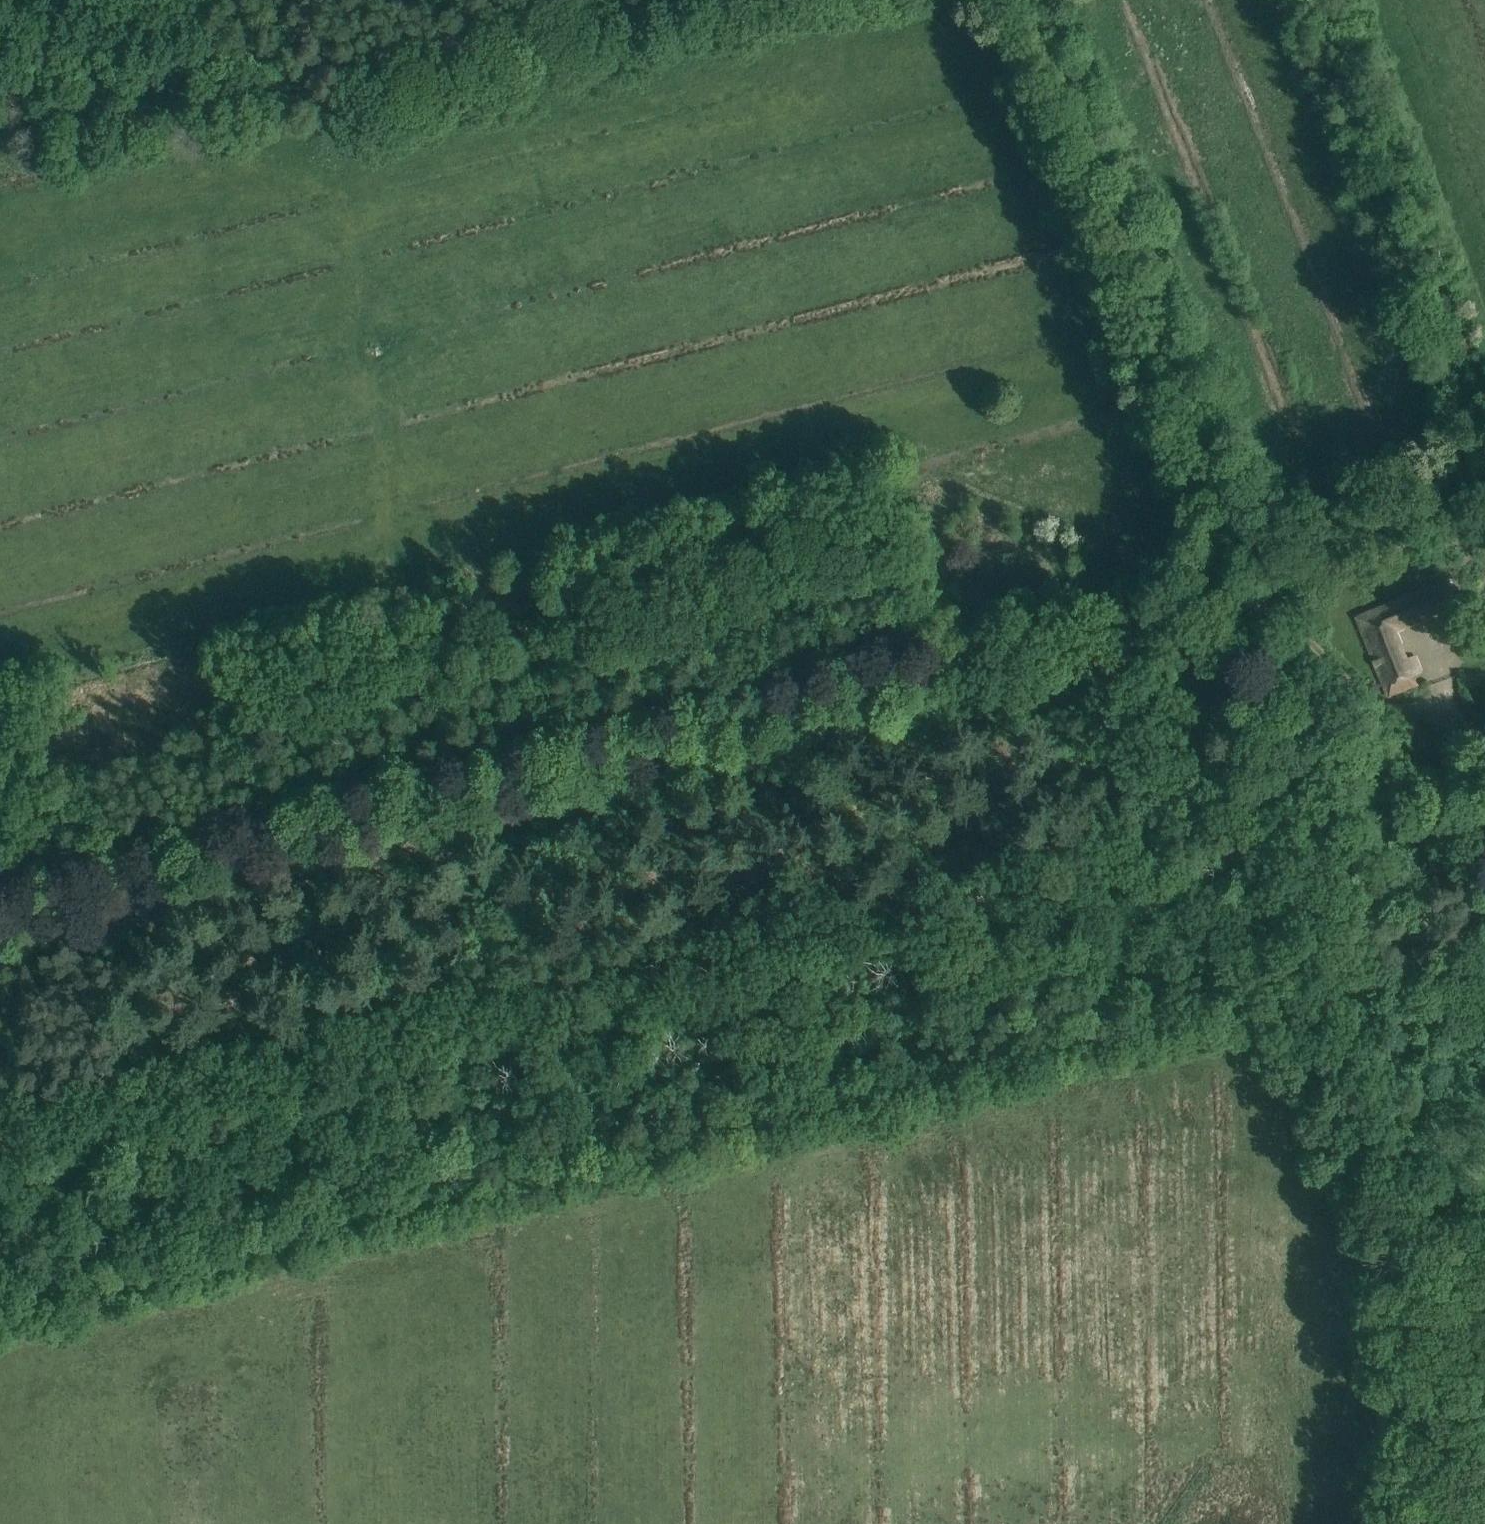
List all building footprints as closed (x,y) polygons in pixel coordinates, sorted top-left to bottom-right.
[(1407,658),(1395,630),(1459,604),(1449,580),(1356,617),(1388,696),(1395,693),(1391,683),(1421,671),(1414,655),(1407,658)]
